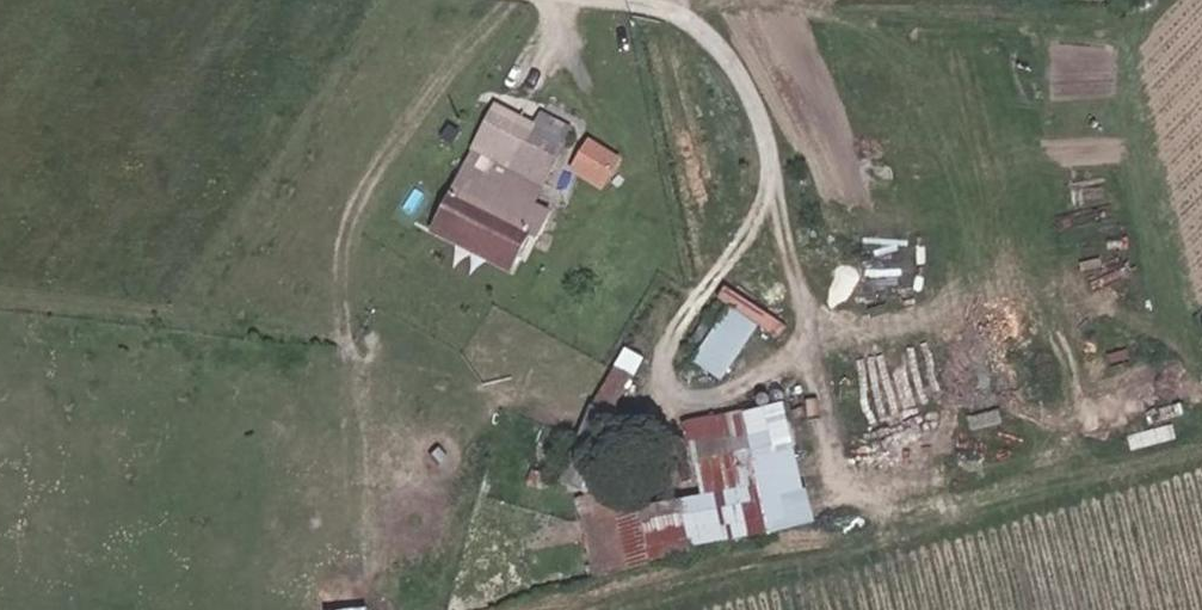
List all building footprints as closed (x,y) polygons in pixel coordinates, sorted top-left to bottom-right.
[(497,110),(433,220),(509,262),(520,241),(531,246),(548,215),(536,208),(503,190),(512,175),(501,169),(508,156),(503,153),(520,124),(497,110)] [(535,132),(520,124),(503,153),(508,156),(501,169),(512,175),(503,190),(536,208),(574,140),(541,122),(535,132)] [(601,191),(614,170),(590,155),(577,177),(601,191)] [(501,275),(509,262),(433,220),(425,234),(501,275)] [(732,379),(766,313),(732,296),(698,361),(732,379)] [(618,411),(645,356),(628,347),(600,402),(618,411)] [(756,493),(765,535),(808,525),(784,417),(748,423),(750,441),(726,445),(735,496),(756,493)] [(701,501),(675,507),(686,551),(765,535),(756,493),(735,496),(726,445),(692,450),(701,501)] [(686,551),(675,507),(633,515),(612,501),(574,508),(591,577),(686,553),(686,551)]
